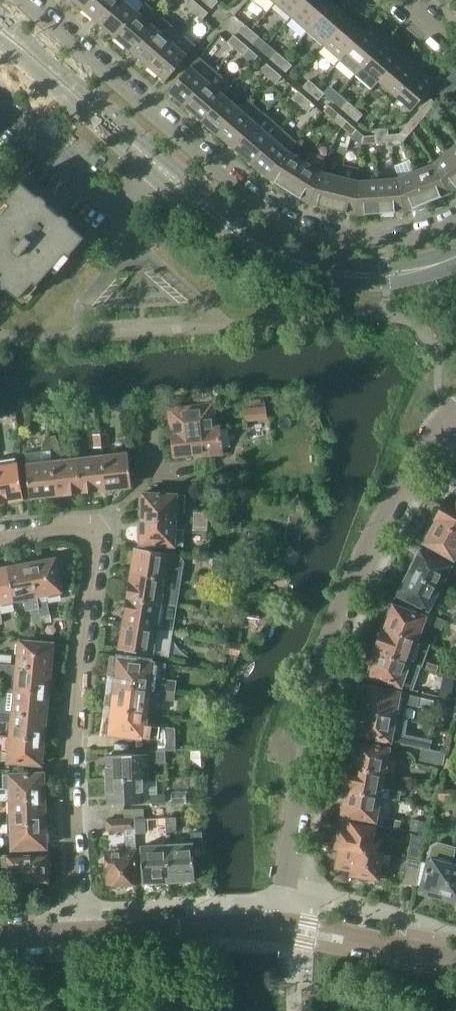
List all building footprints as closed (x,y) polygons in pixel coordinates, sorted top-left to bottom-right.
[(84,9),(92,0),(73,0),(84,9)] [(84,9),(100,23),(120,0),(92,0),(84,9)] [(125,0),(120,0),(100,23),(116,37),(138,12),(125,0)] [(195,13),(201,6),(194,0),(192,0),(187,6),(195,13)] [(275,2),(292,16),(306,0),(277,0),(275,2)] [(333,2),(330,0),(306,0),(292,16),(308,30),(333,2)] [(333,2),(308,30),(325,45),(349,16),(333,2)] [(138,12),(116,37),(132,51),(162,17),(146,3),(138,12)] [(195,13),(202,19),(208,12),(201,6),(195,13)] [(349,16),(325,45),(341,59),(347,53),(346,52),(365,30),(349,16)] [(179,31),(162,17),(132,51),(149,65),(179,31)] [(244,23),(238,30),(245,37),(251,29),(244,23)] [(355,74),(387,38),(370,24),(365,30),(346,52),(347,53),(341,59),(340,61),(355,74)] [(245,37),(262,51),(269,43),(260,36),(251,29),(245,37)] [(166,80),(196,46),(179,31),(149,65),(166,80)] [(235,48),(241,41),(234,35),(228,41),(235,48)] [(372,89),(379,80),(403,52),(387,38),(355,74),(372,89)] [(258,56),(241,41),(235,48),(243,54),(251,65),(258,56)] [(284,58),(277,51),(278,51),(269,43),(262,51),(278,65),(284,58)] [(419,66),(403,52),(379,80),(395,95),(419,66)] [(215,71),(199,56),(169,91),(185,105),(215,71)] [(292,65),(284,58),(278,65),(286,72),(292,65)] [(274,69),(267,63),(261,70),(268,76),(274,69)] [(419,66),(395,95),(412,109),(437,81),(419,66)] [(282,76),(274,69),(268,76),(276,83),(282,76)] [(451,74),(439,88),(449,97),(455,88),(455,69),(451,74)] [(185,105),(202,120),(224,94),(232,85),(215,71),(185,105)] [(303,86),(311,93),(317,86),(309,79),(303,86)] [(324,92),(317,86),(311,93),(319,100),(325,93),(324,92)] [(293,98),(301,105),(307,98),(299,91),(293,98)] [(224,94),(202,120),(219,134),(241,109),(224,94)] [(315,104),(307,98),(301,105),(309,111),(315,104)] [(431,98),(422,107),(428,112),(436,103),(431,98)] [(219,134),(235,148),(257,123),(265,114),(248,99),(241,109),(219,134)] [(350,114),(356,107),(348,101),(342,108),(350,114)] [(325,111),(333,118),(338,112),(330,105),(325,111)] [(364,114),(356,107),(350,114),(358,121),(364,114)] [(422,107),(415,116),(420,121),(428,112),(422,107)] [(333,118),(342,126),(347,120),(338,112),(333,118)] [(265,114),(257,123),(235,148),(251,162),(281,128),(265,114)] [(415,116),(407,125),(412,130),(420,121),(415,116)] [(356,128),(347,120),(342,126),(352,134),(356,128)] [(403,141),(412,130),(407,125),(400,133),(403,141)] [(251,162),(267,176),(289,151),(297,142),(281,128),(251,162)] [(365,136),(356,128),(352,134),(362,143),(365,136)] [(389,142),(403,141),(400,133),(389,134),(389,142)] [(362,143),(376,142),(376,135),(365,136),(362,143)] [(448,151),(455,161),(455,144),(448,151)] [(289,151),(267,176),(288,189),(306,161),(289,151)] [(312,151),(306,161),(288,189),(309,202),(322,171),(327,160),(312,151)] [(448,151),(433,163),(451,192),(455,187),(455,161),(448,151)] [(450,192),(451,192),(433,163),(415,171),(427,202),(450,192)] [(333,208),(341,176),(322,171),(309,202),(333,208)] [(406,211),(427,202),(415,171),(398,178),(400,188),(405,211),(406,211)] [(333,208),(356,214),(359,180),(341,176),(333,208)] [(398,178),(378,179),(381,212),(405,211),(400,188),(398,178)] [(381,212),(378,179),(359,180),(356,214),(381,212)] [(49,206),(22,182),(6,200),(10,204),(0,215),(0,281),(19,298),(33,281),(37,284),(66,252),(69,255),(85,237),(49,206)] [(195,459),(225,455),(221,423),(218,424),(215,401),(167,407),(174,458),(195,456),(195,459)] [(268,419),(266,406),(244,408),(246,422),(268,419)] [(109,432),(102,433),(103,446),(110,446),(109,432)] [(94,447),(103,446),(102,433),(92,434),(94,447)] [(50,436),(52,450),(60,449),(56,435),(50,436)] [(53,459),(52,450),(50,436),(47,436),(43,441),(43,450),(26,452),(27,462),(26,462),(30,496),(57,493),(53,459)] [(129,450),(104,453),(108,488),(132,485),(129,450)] [(82,490),(108,488),(104,453),(78,456),(82,490)] [(57,493),(82,490),(78,456),(53,459),(57,493)] [(24,498),(18,462),(2,465),(1,460),(0,460),(0,502),(24,498)] [(143,492),(142,519),(176,521),(176,511),(185,511),(186,494),(143,492)] [(437,520),(455,531),(455,502),(447,497),(435,519),(437,520)] [(295,509),(293,517),(302,519),(304,511),(295,509)] [(193,521),(208,522),(209,512),(194,511),(193,521)] [(184,529),(175,529),(176,521),(142,519),(141,543),(183,545),(184,529)] [(437,520),(424,542),(454,559),(455,556),(455,531),(437,520)] [(208,530),(208,522),(193,521),(193,530),(208,530)] [(299,541),(302,528),(288,525),(286,538),(299,541)] [(137,545),(132,572),(182,581),(185,561),(180,554),(137,545)] [(409,572),(440,587),(451,565),(421,549),(409,572)] [(41,561),(32,563),(38,594),(62,590),(58,571),(62,570),(64,567),(63,560),(60,558),(54,559),(53,556),(40,559),(41,561)] [(10,567),(8,567),(14,599),(24,597),(26,609),(31,608),(31,609),(33,622),(43,620),(42,614),(39,601),(38,594),(32,563),(23,564),(22,562),(9,564),(10,567)] [(14,599),(8,567),(7,567),(7,565),(0,566),(0,601),(14,599)] [(177,606),(182,581),(132,572),(128,598),(177,606)] [(429,609),(440,587),(409,572),(398,594),(429,609)] [(198,574),(196,583),(210,586),(220,587),(221,582),(211,581),(212,576),(198,574)] [(196,583),(194,592),(209,594),(210,586),(196,583)] [(173,631),(177,606),(128,598),(124,623),(173,631)] [(48,600),(39,601),(42,614),(50,613),(48,600)] [(417,640),(424,621),(442,629),(446,620),(434,615),(427,612),(425,615),(394,604),(385,629),(417,640)] [(170,656),(173,631),(124,623),(120,648),(170,656)] [(378,649),(410,660),(410,662),(429,669),(432,661),(412,654),(417,640),(385,629),(384,629),(377,648),(378,649)] [(21,640),(19,664),(51,667),(52,658),(54,658),(55,645),(53,645),(53,643),(21,640)] [(239,653),(241,644),(229,641),(227,650),(239,653)] [(410,660),(378,649),(369,674),(401,685),(402,685),(420,692),(420,693),(428,695),(431,686),(423,683),(423,684),(405,677),(410,662),(410,660)] [(11,664),(11,663),(12,655),(0,654),(0,663),(11,664)] [(117,662),(115,674),(117,675),(116,683),(175,690),(176,681),(164,680),(166,664),(119,658),(119,662),(117,662)] [(18,675),(16,688),(48,691),(48,690),(51,690),(52,677),(50,677),(51,667),(19,664),(11,663),(11,664),(0,663),(0,673),(18,675)] [(113,691),(111,704),(114,704),(113,708),(147,712),(156,713),(158,698),(174,700),(175,691),(175,690),(116,683),(115,692),(113,691)] [(363,699),(362,705),(363,707),(362,709),(396,716),(405,717),(407,703),(406,702),(408,694),(400,692),(367,685),(365,697),(363,699)] [(218,693),(209,687),(203,696),(216,698),(218,693)] [(46,715),(47,706),(50,706),(51,693),(48,693),(48,691),(16,688),(16,690),(3,689),(2,702),(0,702),(0,711),(46,715)] [(408,694),(406,702),(407,703),(418,704),(419,696),(408,694)] [(110,715),(108,728),(111,728),(110,733),(159,739),(159,750),(165,749),(165,750),(176,749),(176,727),(146,724),(147,712),(113,708),(112,715),(110,715)] [(360,722),(358,734),(422,747),(430,749),(432,739),(405,734),(408,718),(405,717),(396,716),(362,709),(362,711),(360,714),(359,719),(360,722)] [(13,722),(12,736),(44,739),(44,738),(46,738),(48,725),(45,724),(46,715),(0,711),(0,721),(13,722)] [(41,763),(42,753),(45,754),(46,740),(44,740),(44,739),(12,736),(10,752),(0,751),(0,759),(41,763)] [(352,756),(351,761),(352,764),(352,766),(385,772),(390,748),(356,742),(354,753),(352,756)] [(444,765),(446,752),(430,749),(422,747),(419,760),(444,765)] [(109,766),(106,767),(106,779),(142,778),(149,778),(149,766),(149,762),(152,762),(166,761),(165,750),(165,749),(159,750),(140,750),(140,754),(108,755),(109,766)] [(445,757),(445,771),(453,772),(454,758),(445,757)] [(348,779),(345,790),(347,791),(347,790),(381,796),(400,800),(402,791),(382,787),(385,772),(352,766),(350,765),(350,768),(348,770),(347,776),(348,779)] [(0,788),(0,800),(10,800),(10,799),(45,798),(44,772),(4,774),(4,788),(0,788)] [(142,778),(106,779),(107,792),(110,792),(110,804),(143,802),(142,778)] [(439,788),(439,799),(455,800),(455,788),(439,788)] [(345,803),(343,814),(376,820),(381,796),(347,790),(347,791),(347,792),(345,794),(344,800),(345,803)] [(161,793),(149,793),(149,802),(161,802),(166,801),(165,793),(161,793)] [(11,813),(8,813),(8,823),(46,822),(45,798),(10,799),(10,800),(11,813)] [(176,816),(165,817),(166,831),(176,831),(176,816)] [(385,817),(383,825),(395,827),(394,828),(401,830),(402,820),(396,819),(385,817)] [(106,830),(125,829),(126,850),(107,851),(108,883),(138,882),(137,856),(135,818),(106,819),(106,830)] [(145,818),(136,819),(136,833),(147,833),(146,818),(145,818)] [(424,832),(426,822),(413,819),(410,829),(424,832)] [(46,822),(8,823),(8,835),(12,835),(13,848),(47,847),(46,822)] [(337,835),(336,840),(337,843),(337,846),(342,847),(342,846),(370,852),(370,851),(375,827),(345,822),(344,831),(340,830),(339,833),(337,835)] [(192,843),(168,844),(170,880),(181,880),(183,882),(191,882),(192,879),(196,879),(195,866),(205,866),(203,831),(192,831),(192,843)] [(412,834),(410,843),(422,845),(424,836),(412,834)] [(429,858),(420,891),(444,897),(453,864),(455,865),(455,859),(455,847),(438,842),(431,846),(429,858)] [(168,844),(141,846),(141,856),(142,856),(144,882),(170,880),(168,844)] [(338,853),(337,858),(339,861),(338,866),(354,869),(353,873),(378,877),(387,878),(391,855),(370,851),(370,852),(342,846),(342,847),(341,851),(338,853)] [(0,854),(0,866),(9,866),(11,890),(29,888),(28,882),(49,881),(49,877),(51,875),(51,868),(48,866),(48,854),(23,856),(23,853),(0,854)] [(421,860),(408,857),(404,882),(416,884),(421,860)] [(453,864),(444,897),(455,900),(455,865),(453,864)]
